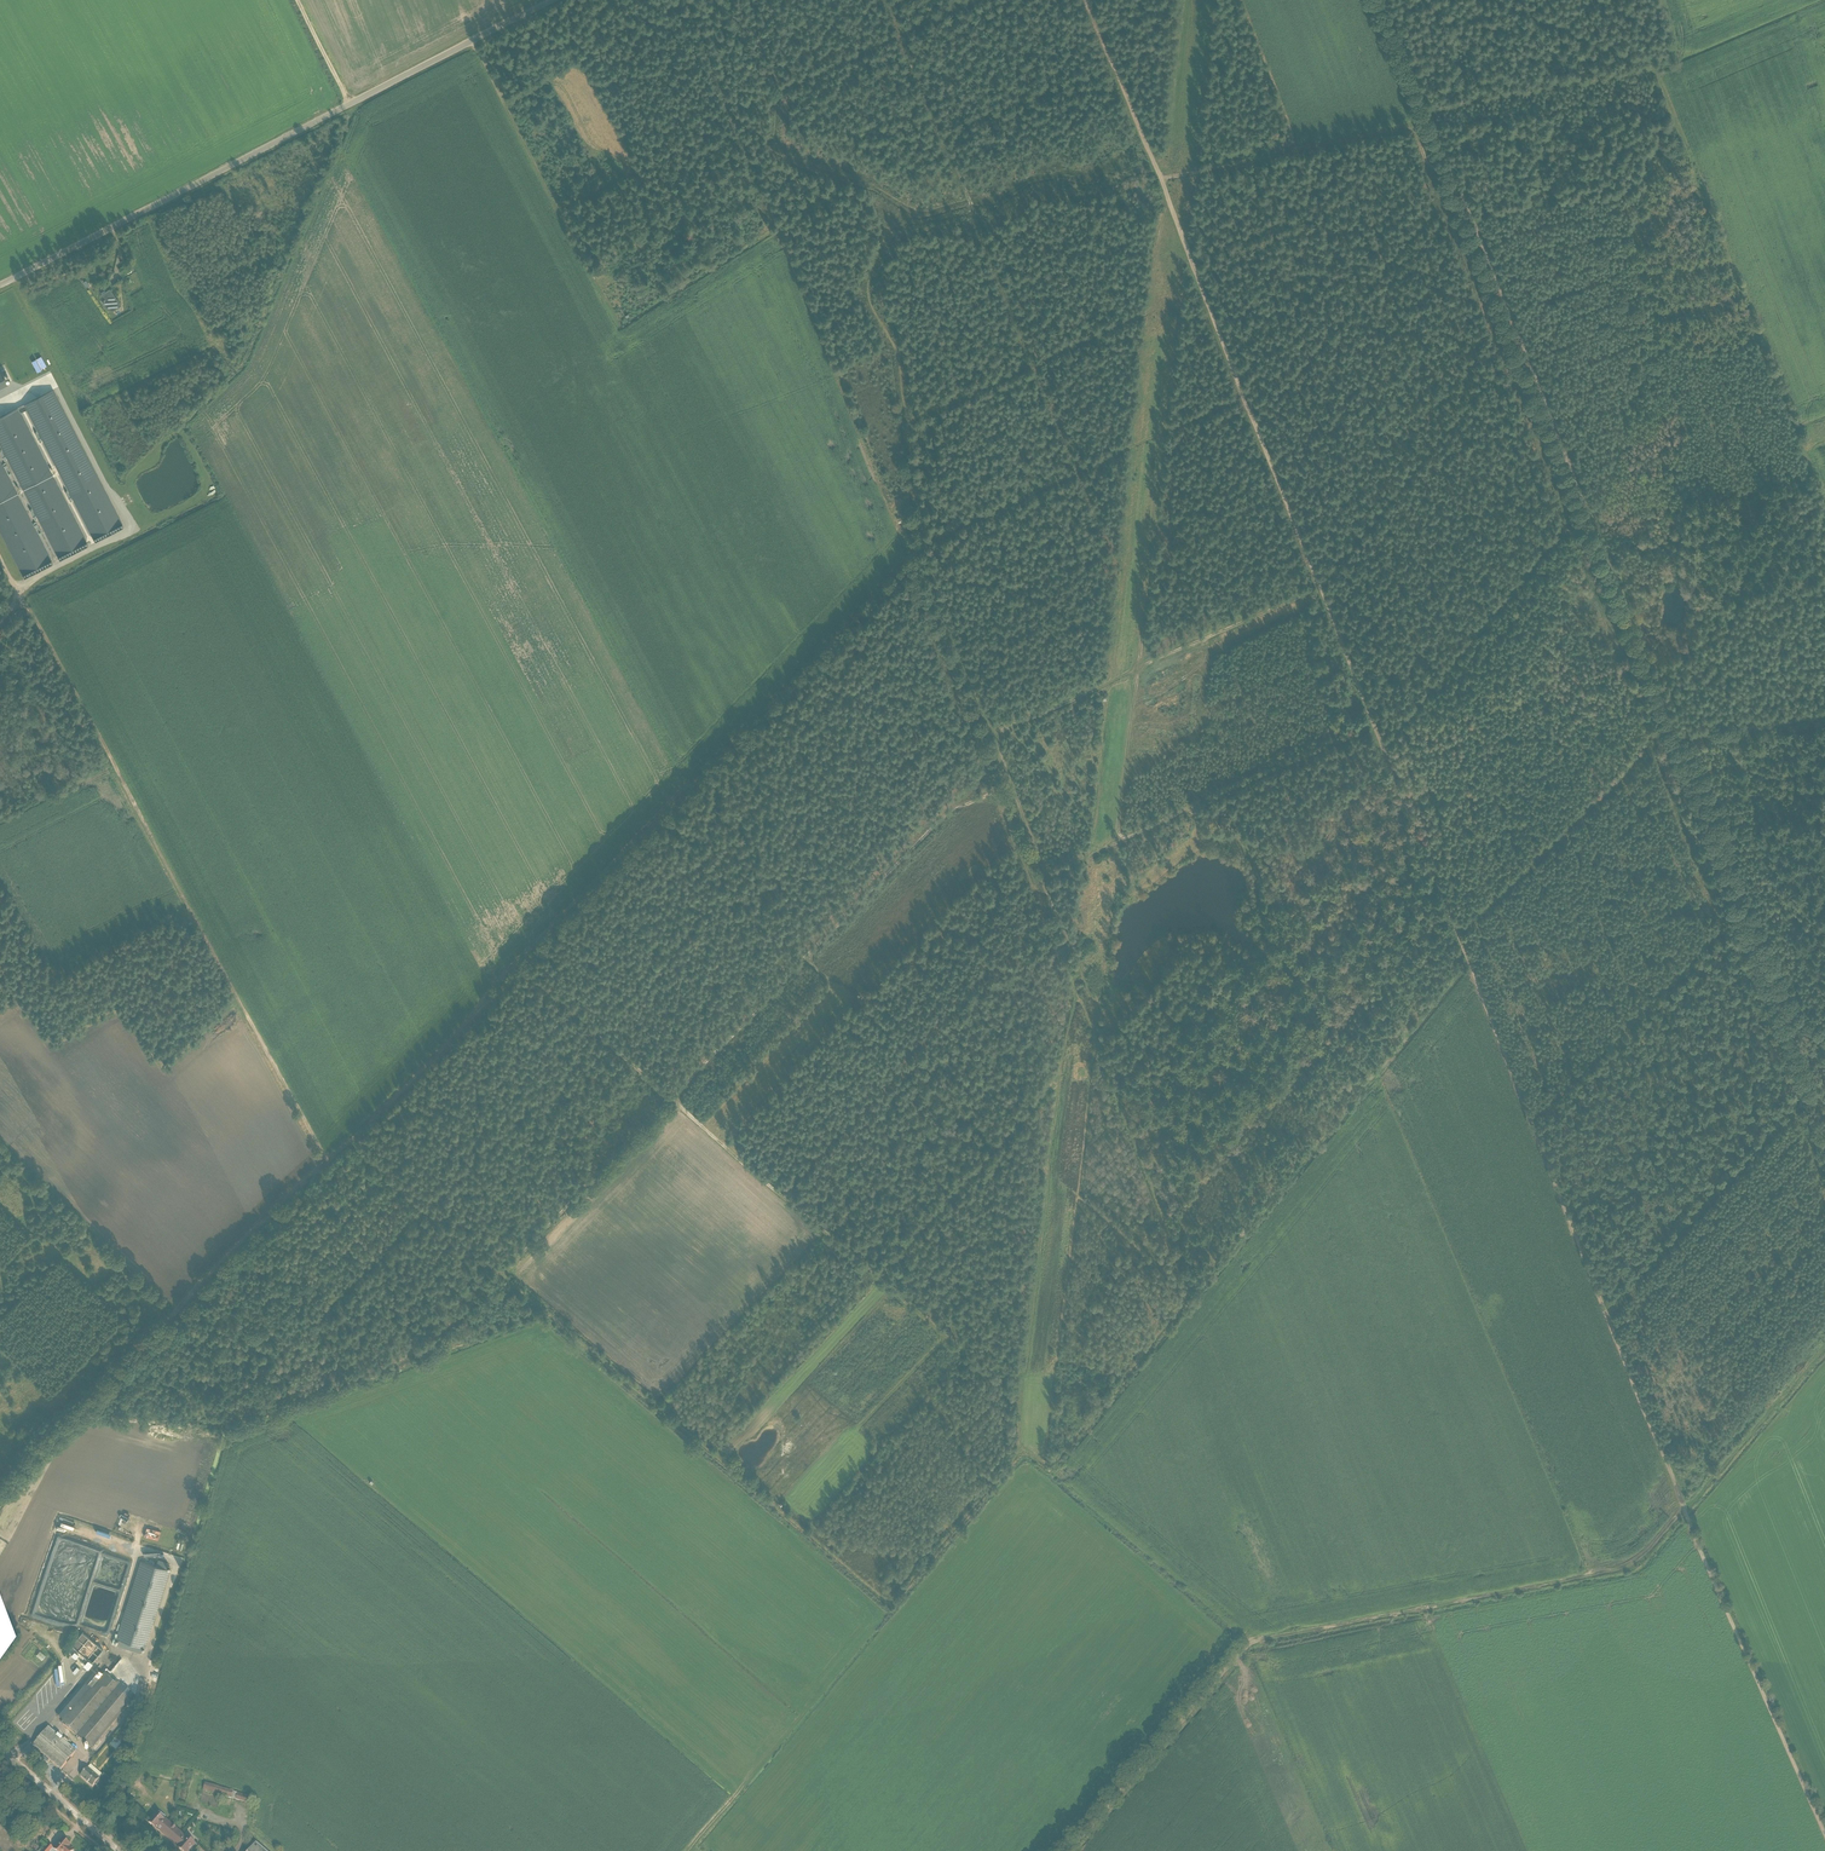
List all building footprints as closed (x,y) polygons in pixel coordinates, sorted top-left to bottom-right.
[(135,271),(132,263),(119,269),(123,277),(133,272),(133,271),(134,272),(135,272),(135,271)] [(112,312),(121,306),(110,289),(106,292),(105,290),(101,293),(102,294),(101,295),(104,299),(103,306),(112,312)] [(8,385),(1,371),(0,371),(0,389),(8,385)] [(58,558),(88,543),(20,413),(26,410),(93,539),(123,524),(53,389),(0,417),(0,446),(58,558)] [(53,561),(0,458),(0,534),(22,577),(53,561)] [(116,1646),(140,1653),(142,1647),(145,1648),(169,1570),(166,1569),(168,1563),(158,1560),(156,1566),(140,1561),(117,1634),(116,1634),(114,1639),(118,1640),(116,1646)] [(88,1667),(103,1650),(82,1632),(67,1650),(78,1659),(76,1662),(85,1670),(87,1667),(88,1667)] [(56,1715),(63,1720),(103,1673),(96,1667),(56,1715)] [(92,1749),(136,1697),(131,1692),(134,1689),(123,1680),(125,1678),(112,1667),(107,1672),(104,1670),(103,1673),(63,1720),(61,1723),(92,1749)] [(130,1668),(125,1673),(136,1683),(141,1678),(130,1668)] [(59,1682),(60,1682),(58,1672),(51,1674),(55,1688),(60,1687),(59,1682)] [(45,1701),(48,1700),(45,1687),(41,1688),(42,1692),(37,1693),(39,1701),(45,1700),(45,1701)] [(77,1751),(48,1727),(33,1746),(61,1770),(77,1751)] [(88,1768),(99,1779),(103,1775),(91,1765),(88,1768)] [(80,1776),(92,1787),(99,1779),(88,1768),(80,1776)] [(203,1790),(249,1804),(251,1796),(238,1792),(237,1793),(233,1792),(233,1791),(205,1782),(203,1790)] [(164,1818),(166,1816),(159,1810),(157,1813),(163,1819),(164,1818)] [(167,1838),(176,1828),(164,1818),(163,1819),(157,1813),(149,1823),(156,1829),(167,1838)] [(181,1850),(189,1850),(195,1844),(186,1836),(186,1837),(176,1828),(167,1838),(178,1848),(181,1850)] [(73,1850),(69,1847),(70,1845),(63,1839),(54,1850),(55,1850),(54,1850),(73,1850)] [(249,1850),(266,1850),(256,1843),(249,1850)]
